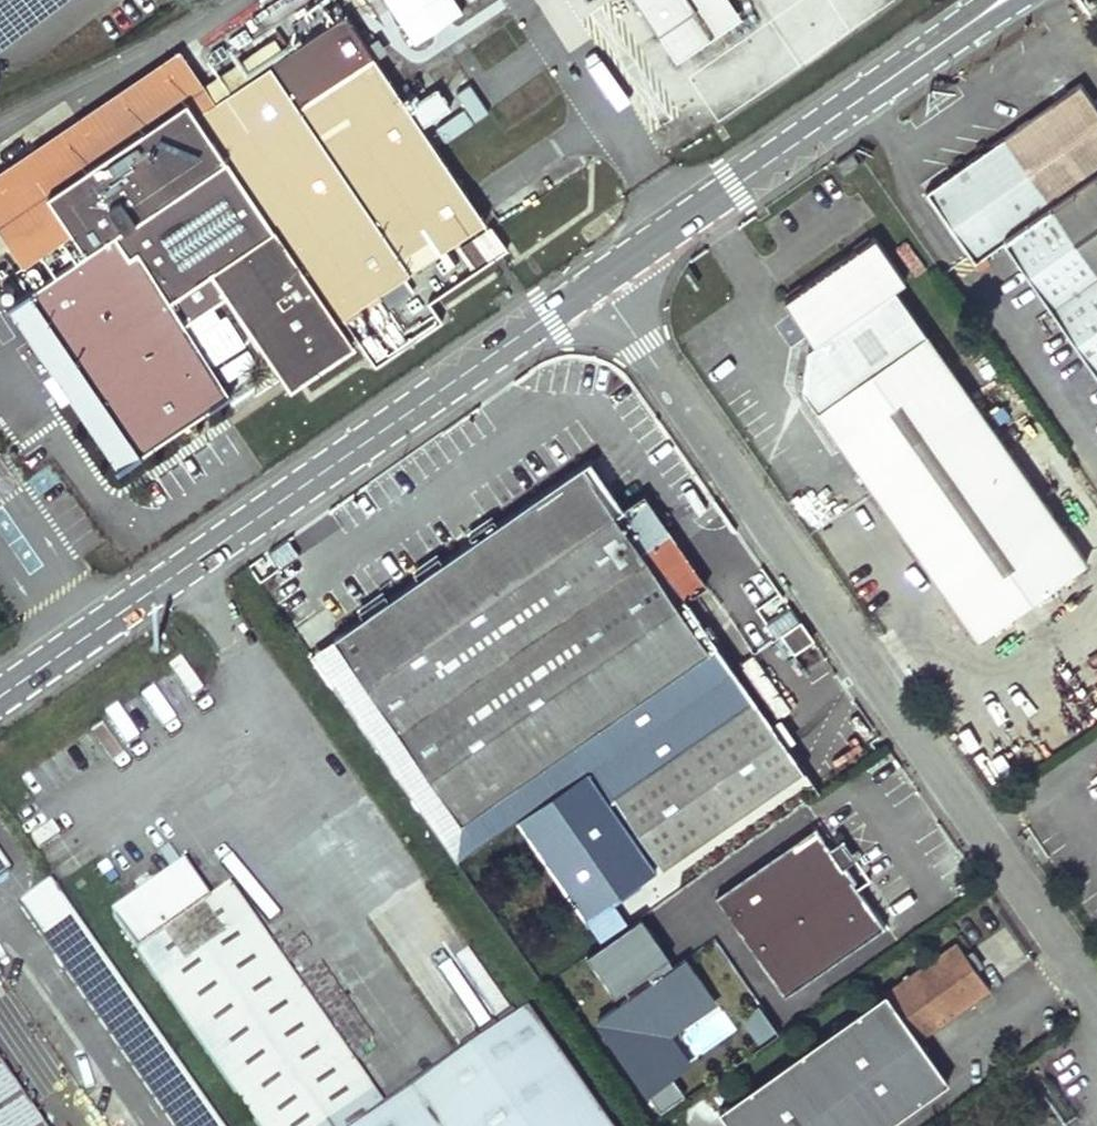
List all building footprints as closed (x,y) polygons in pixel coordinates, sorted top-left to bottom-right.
[(46,0),(0,0),(0,33),(46,0)] [(456,0),(393,0),(389,3),(421,50),(468,18),(456,0)] [(664,39),(698,16),(702,13),(694,0),(637,0),(664,39)] [(702,13),(698,16),(664,39),(683,66),(747,21),(732,0),(694,0),(702,13)] [(88,253),(9,304),(8,305),(26,331),(32,341),(54,373),(71,399),(119,470),(225,400),(179,329),(231,296),(273,362),(289,353),(303,374),(320,363),(325,370),(347,357),(352,343),(343,325),(491,228),(347,15),(287,55),(217,103),(198,116),(188,101),(49,195),(74,232),(88,253)] [(278,41),(208,89),(217,103),(287,55),(278,41)] [(217,103),(208,89),(182,51),(0,173),(0,234),(22,267),(74,232),(49,195),(188,101),(198,116),(217,103)] [(474,91),(461,100),(480,127),(493,118),(474,91)] [(1080,92),(1003,146),(1096,281),(1096,116),(1080,92)] [(478,129),(469,116),(441,134),(450,148),(478,129)] [(1096,380),(1096,281),(1003,146),(928,198),(943,221),(955,238),(976,268),(1006,248),(1096,380)] [(464,251),(477,273),(506,254),(493,231),(464,251)] [(804,394),(977,647),(1088,572),(1045,509),(1019,471),(896,292),(906,286),(876,242),(784,304),(817,350),(811,354),(804,394)] [(27,344),(32,341),(26,331),(21,334),(27,344)] [(292,391),(325,370),(320,363),(303,374),(289,353),(273,362),(292,391)] [(62,406),(71,399),(54,373),(45,379),(62,406)] [(337,634),(469,825),(716,653),(682,604),(711,584),(649,493),(630,506),(595,457),(498,524),(486,532),(473,541),(443,562),(418,579),(388,599),(375,608),(363,616),(337,634)] [(1032,463),(1019,471),(1045,509),(1058,500),(1032,463)] [(468,533),(473,541),(486,532),(498,524),(493,516),(468,533)] [(413,571),(418,579),(443,562),(438,554),(413,571)] [(358,609),(363,616),(375,608),(388,599),(383,592),(358,609)] [(795,657),(814,643),(801,624),(781,637),(795,657)] [(469,825),(337,634),(314,653),(455,859),(481,842),(469,825)] [(592,765),(674,883),(819,783),(724,648),(716,653),(469,825),(481,842),(520,815),(592,765)] [(603,933),(674,883),(592,765),(520,815),(603,933)] [(714,891),(783,992),(884,923),(857,883),(830,843),(815,821),(714,891)] [(830,843),(857,883),(870,874),(842,834),(830,843)] [(0,859),(0,888),(14,879),(0,859)] [(162,892),(120,920),(145,955),(141,957),(257,1125),(601,1125),(532,1027),(526,1031),(473,1067),(393,1122),(235,893),(215,907),(191,872),(162,892)] [(148,900),(160,892),(152,880),(140,889),(148,900)] [(23,912),(42,941),(169,1125),(216,1125),(74,919),(55,890),(23,912)] [(640,915),(586,953),(615,994),(624,987),(630,996),(596,1020),(660,1109),(684,1092),(673,1075),(677,1072),(692,1062),(671,1034),(716,1002),(706,988),(685,959),(673,967),(666,959),(670,956),(640,915)] [(729,1125),(879,1125),(945,1078),(916,1038),(986,988),(952,940),(716,1109),(729,1125)] [(456,962),(498,1019),(511,1010),(469,952),(456,962)] [(526,1031),(518,1020),(466,1056),(473,1067),(526,1031)] [(0,1079),(0,1125),(31,1125),(0,1079)]
